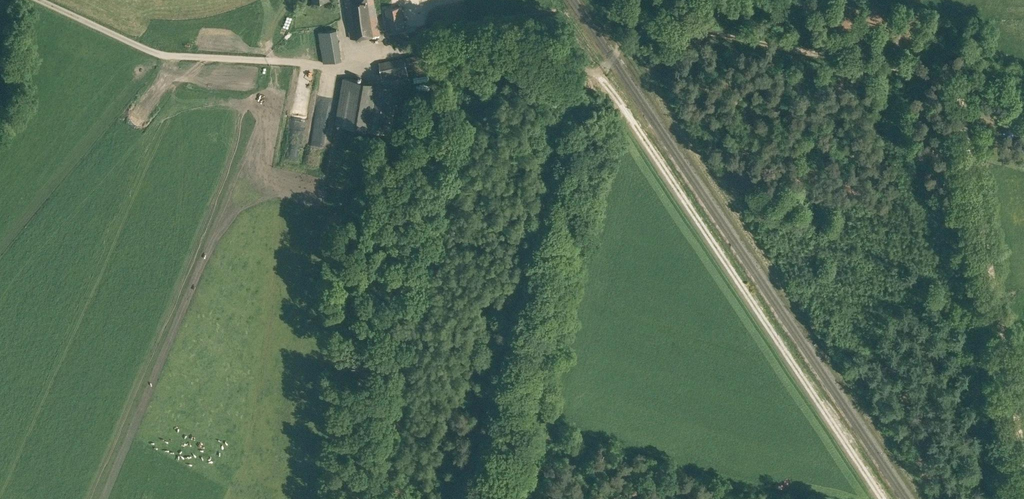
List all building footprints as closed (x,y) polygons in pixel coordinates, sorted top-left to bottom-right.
[(351,37),(379,32),(374,0),(345,0),(351,37)] [(402,5),(385,8),(389,31),(406,28),(402,5)] [(318,31),(321,45),(324,62),(342,58),(337,28),(318,31)] [(437,50),(379,61),(383,79),(409,73),(415,71),(416,76),(431,72),(431,70),(440,67),(437,50)] [(378,83),(343,77),(335,123),(371,129),(378,83)] [(313,94),(302,93),(301,120),(312,121),(313,94)] [(333,133),(335,116),(323,115),(316,165),(328,167),(330,149),(325,149),(327,133),(333,133)] [(923,434),(928,432),(925,425),(920,427),(923,434)]
